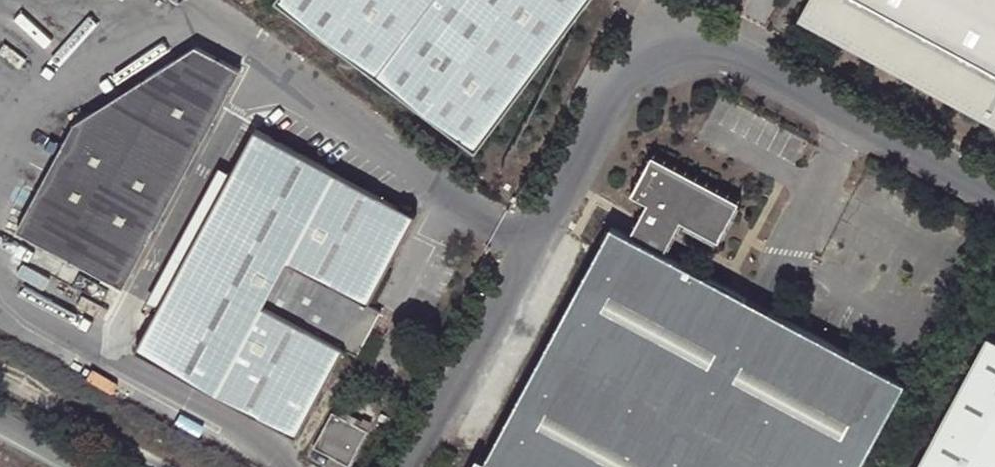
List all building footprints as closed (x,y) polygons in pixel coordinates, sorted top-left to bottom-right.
[(478,148),(588,0),(282,0),(478,148)] [(805,14),(994,117),(994,0),(812,0),(805,14)] [(805,14),(802,19),(994,123),(994,117),(805,14)] [(239,67),(194,44),(74,122),(17,231),(124,287),(239,67)] [(159,306),(136,350),(300,436),(346,346),(358,353),(380,308),(369,302),(416,213),(253,125),(229,171),(159,306)] [(903,390),(661,260),(680,226),(717,246),(739,206),(653,159),(631,200),(647,209),(629,242),(609,232),(482,466),(861,466),(903,390)] [(149,300),(159,306),(229,171),(221,166),(149,300)] [(394,316),(380,308),(358,353),(372,361),(394,316)] [(988,334),(915,466),(994,466),(994,338),(988,334)] [(315,445),(351,464),(369,429),(334,410),(315,445)]
